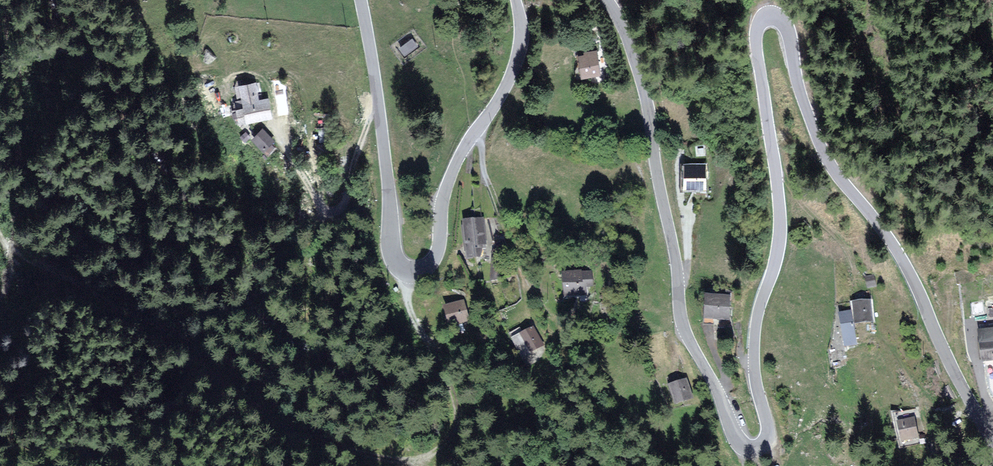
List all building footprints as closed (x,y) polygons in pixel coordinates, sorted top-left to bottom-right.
[(405,58),(419,47),(412,38),(398,49),(405,58)] [(600,76),(596,52),(585,53),(585,57),(579,58),(582,78),(600,76)] [(256,84),(240,87),(247,124),(272,119),(268,99),(260,101),(256,84)] [(273,142),(263,131),(252,140),(263,151),(273,142)] [(705,166),(686,165),(685,186),(704,187),(705,166)] [(482,217),(463,220),(468,256),(481,255),(480,247),(486,246),(482,217)] [(579,271),(563,272),(565,294),(592,293),(591,272),(579,273),(579,271)] [(728,295),(707,295),(706,318),(727,319),(728,295)] [(468,319),(463,301),(445,305),(450,324),(468,319)] [(872,319),(870,301),(854,302),(857,321),(872,319)] [(850,311),(839,313),(845,344),(856,342),(850,311)] [(542,344),(533,327),(513,338),(523,357),(530,353),(529,351),(542,344)] [(978,333),(982,362),(992,361),(992,331),(978,333)] [(690,396),(685,379),(671,384),(676,401),(690,396)] [(914,418),(897,421),(902,445),(919,442),(914,418)]
